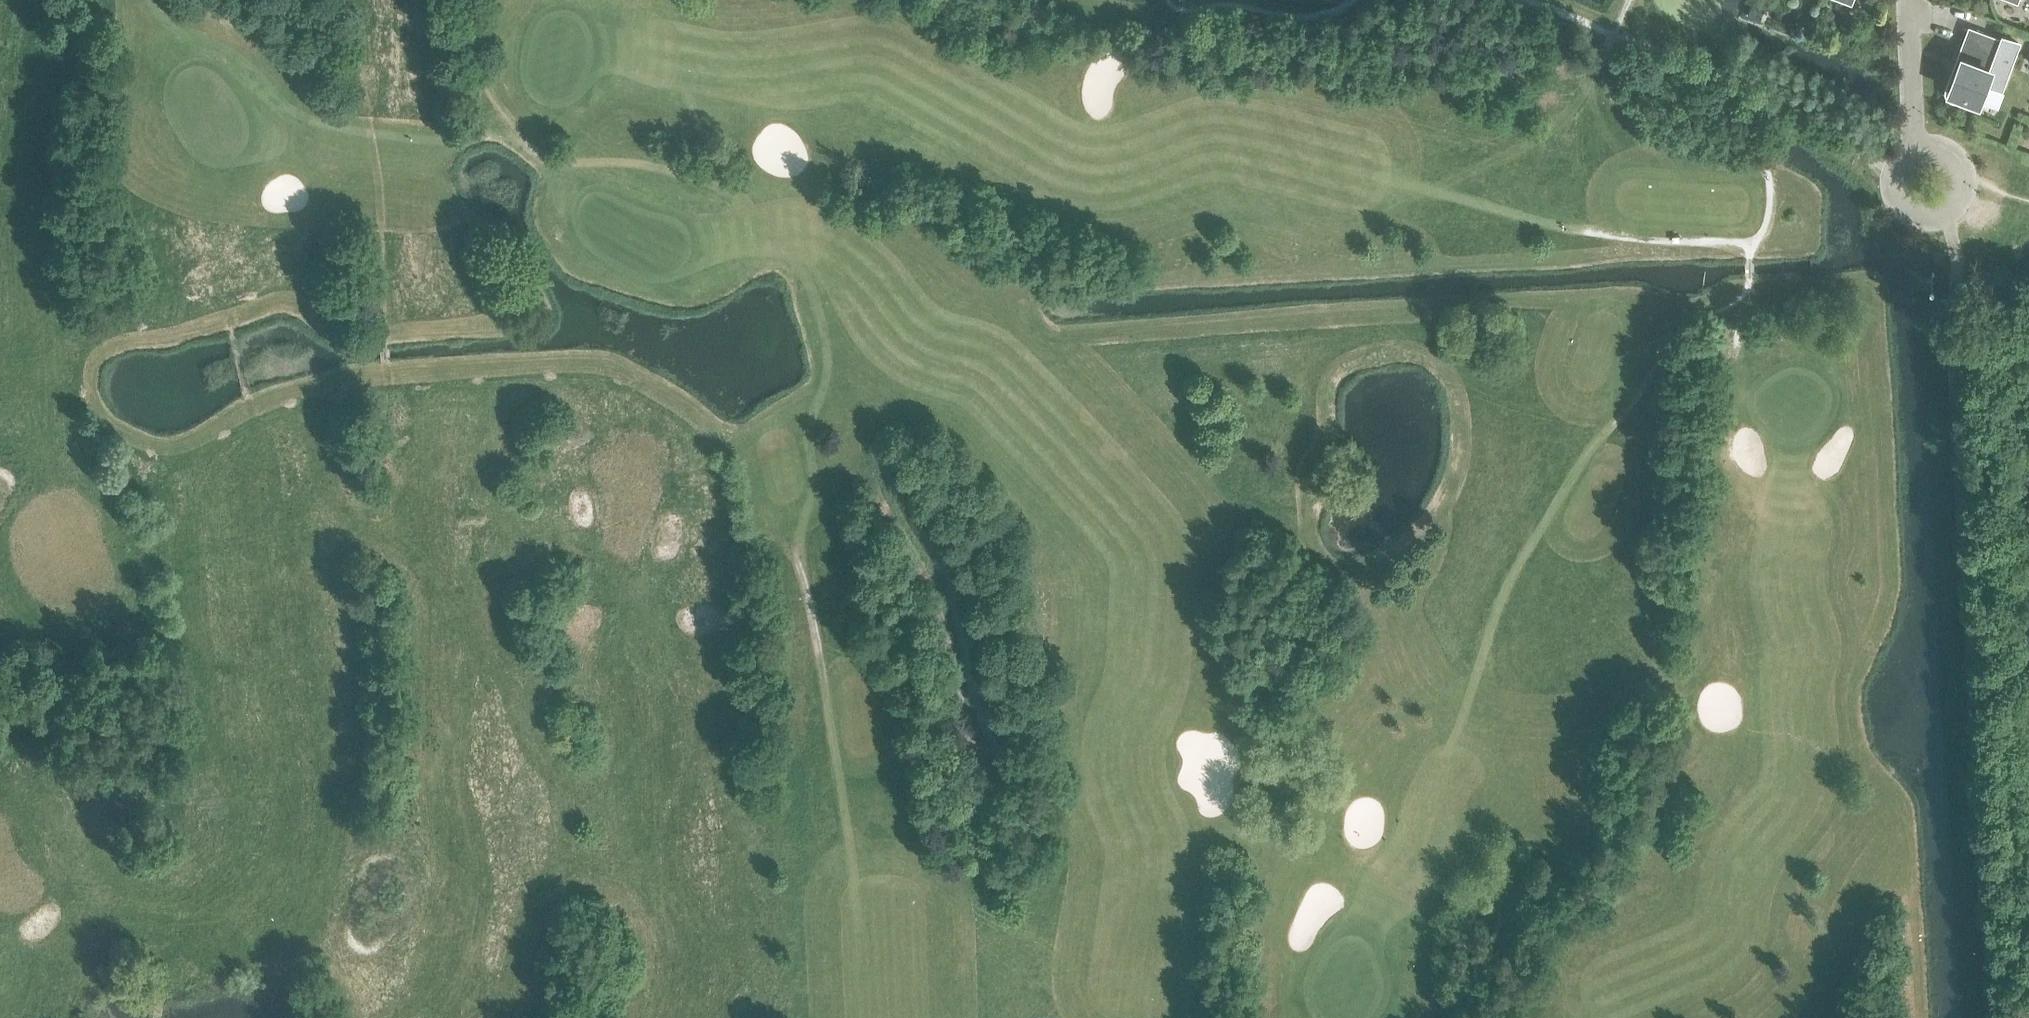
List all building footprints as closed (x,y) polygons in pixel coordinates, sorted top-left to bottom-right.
[(1753,4),(1748,15),(1758,20),(1763,8),(1753,4)] [(1952,72),(1946,88),(1946,92),(1947,96),(1950,99),(1954,100),(1958,100),(1962,98),(1964,95),(1980,101),(1987,83),(2000,88),(2018,42),(2003,36),(2000,42),(1977,33),(1972,47),(1963,43),(1958,57),(1960,58),(1954,73),(1952,72)]
